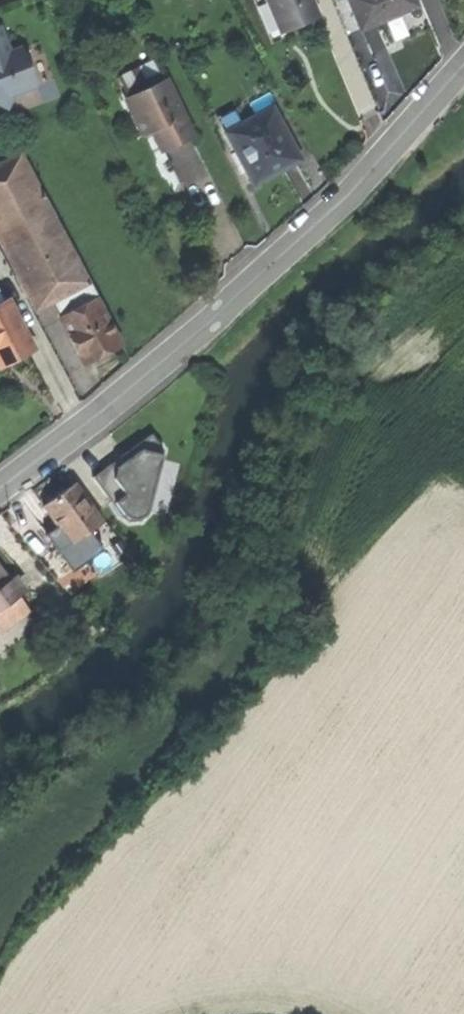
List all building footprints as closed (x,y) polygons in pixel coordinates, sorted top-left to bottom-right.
[(285,31),(301,24),(319,16),(312,0),(271,0),(285,31)] [(361,27),(389,15),(416,3),(415,0),(350,0),(361,27)] [(7,113),(23,98),(42,91),(33,44),(16,50),(4,27),(0,28),(0,110),(7,113)] [(120,79),(129,98),(168,79),(158,60),(120,79)] [(129,98),(126,99),(137,122),(147,118),(153,132),(162,151),(178,143),(194,135),(168,79),(129,98)] [(227,131),(254,183),(278,170),(300,159),(273,107),(241,123),(227,131)] [(221,119),(227,131),(241,123),(235,112),(221,119)] [(144,136),(153,132),(147,118),(137,122),(144,136)] [(0,166),(0,218),(28,272),(19,277),(34,308),(76,287),(88,281),(24,154),(0,166)] [(90,280),(88,281),(76,287),(82,300),(85,306),(97,300),(99,298),(90,280)] [(119,344),(97,300),(85,306),(69,314),(61,318),(84,362),(94,357),(107,350),(119,344)] [(66,308),(69,314),(85,306),(82,300),(66,308)] [(14,351),(29,343),(8,301),(3,303),(0,305),(0,358),(14,351)] [(111,357),(107,350),(94,357),(97,364),(104,361),(111,357)] [(112,486),(137,521),(160,504),(151,491),(149,492),(134,470),(112,486)] [(44,506),(70,544),(100,523),(74,485),(58,496),(44,506)] [(21,539),(39,560),(56,546),(38,525),(21,539)] [(0,563),(0,573),(6,581),(12,577),(1,562),(0,563)] [(5,582),(0,586),(0,607),(15,596),(5,582)]
